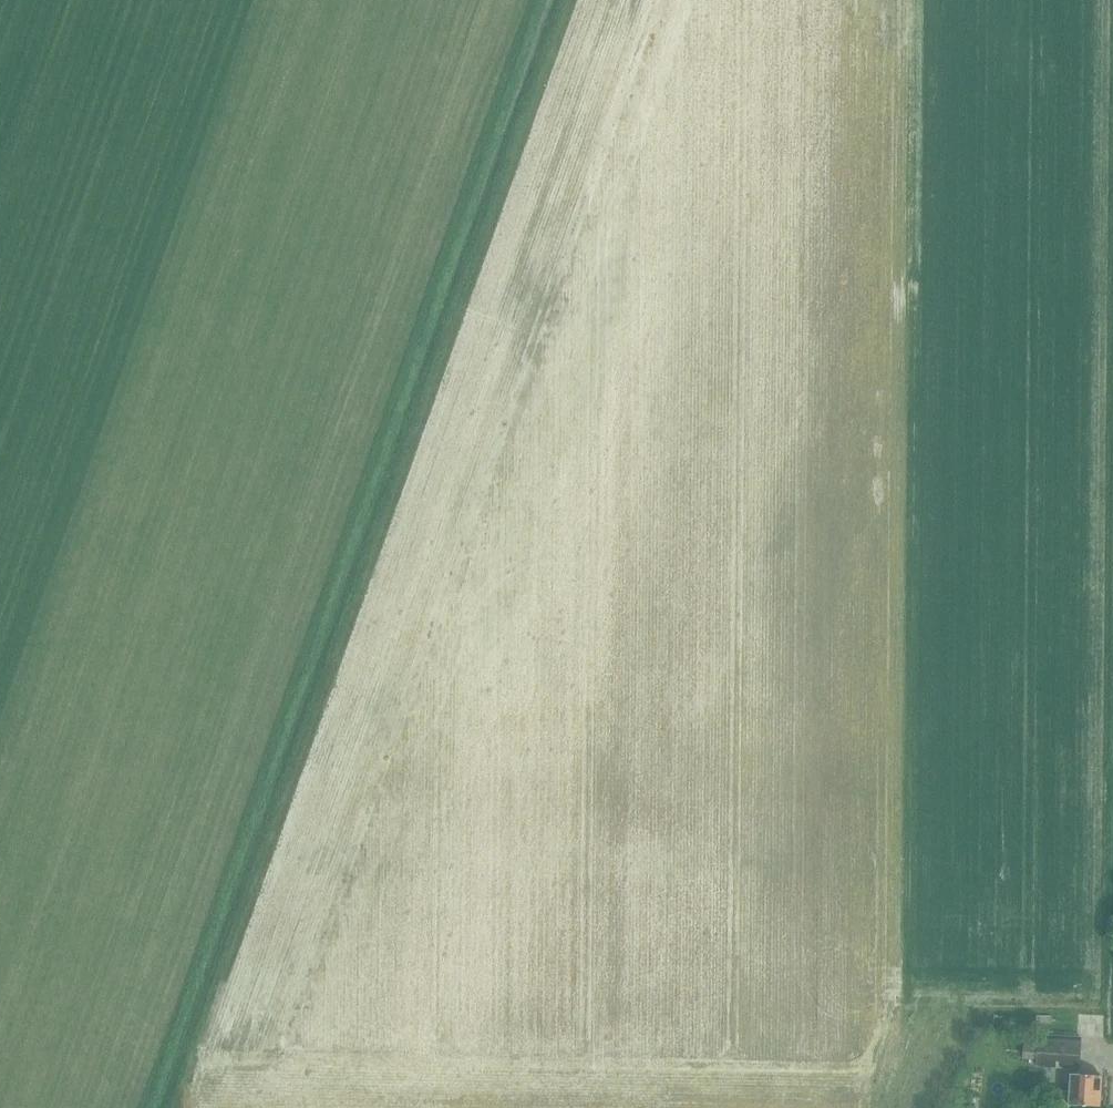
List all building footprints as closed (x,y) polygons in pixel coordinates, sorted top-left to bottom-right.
[(1076,1071),(1079,1043),(1039,1039),(1037,1067),(1076,1071)] [(1101,1078),(1069,1075),(1067,1093),(1051,1091),(1049,1107),(1069,1107),(1075,1107),(1098,1107),(1101,1078)]
